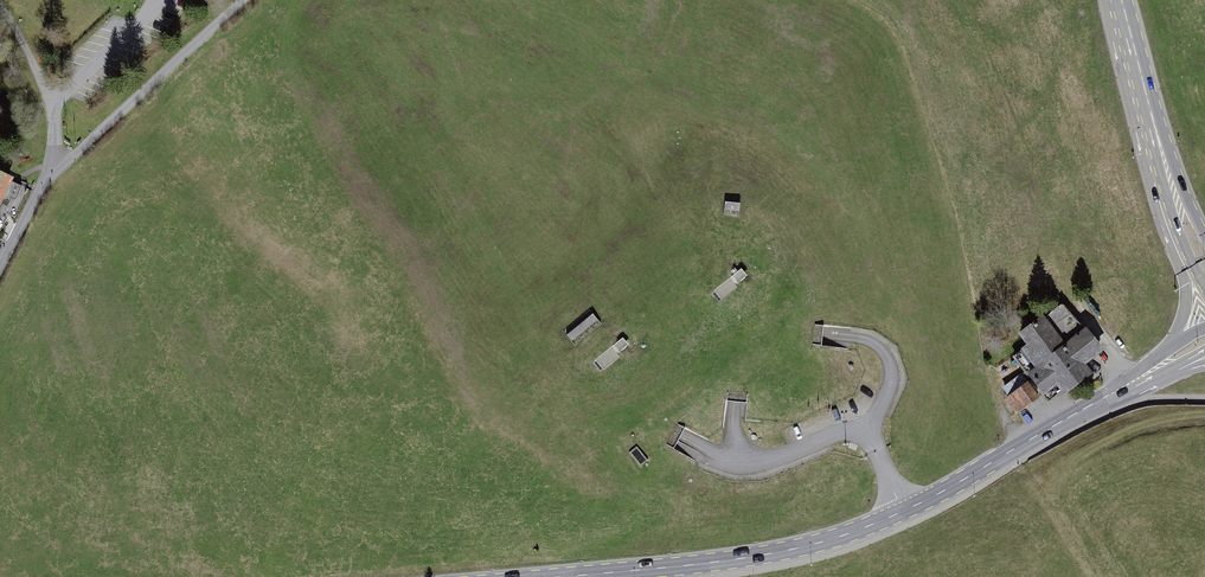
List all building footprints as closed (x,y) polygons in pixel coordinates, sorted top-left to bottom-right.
[(11,178),(0,173),(0,202),(11,178)] [(1100,348),(1086,330),(1066,346),(1059,337),(1074,326),(1060,308),(1045,320),(1043,317),(1019,336),(1027,346),(1021,350),(1036,369),(1028,375),(1031,380),(1004,401),(1016,417),(1043,395),(1044,396),(1058,386),(1066,397),(1091,378),(1080,364),(1100,348)] [(810,345),(821,345),(823,327),(812,326),(810,345)] [(729,395),(728,401),(747,403),(747,396),(729,395)] [(666,443),(673,448),(685,428),(677,424),(666,443)]
